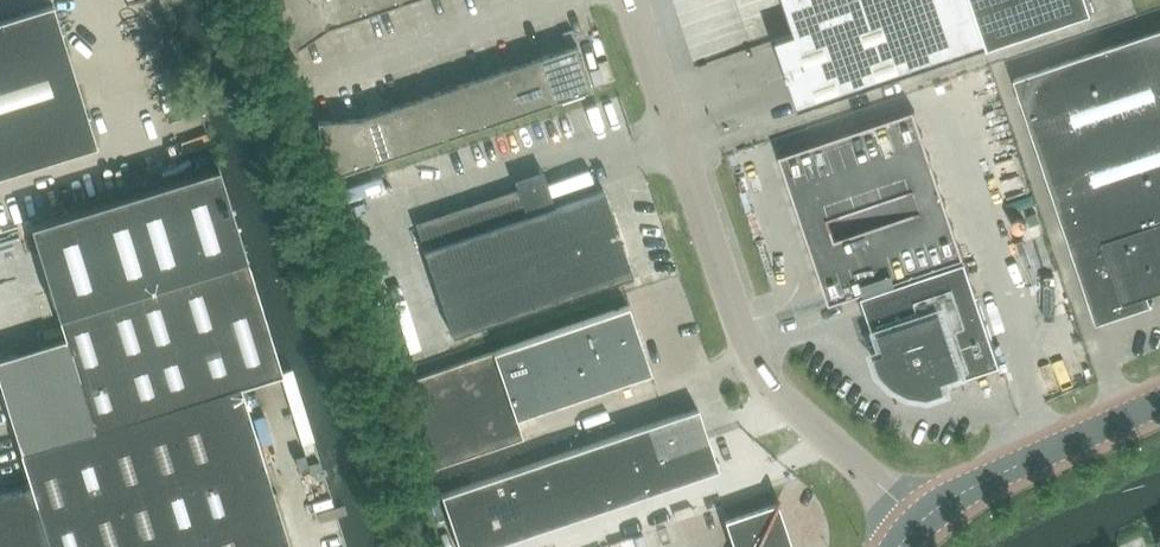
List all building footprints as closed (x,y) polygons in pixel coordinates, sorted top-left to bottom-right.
[(290,45),(293,50),(334,24),(407,0),(275,0),(290,45)] [(1094,11),(1091,0),(811,0),(819,24),(776,39),(799,110),(1094,11)] [(54,5),(0,21),(0,176),(97,146),(54,5)] [(1015,79),(1097,323),(1130,312),(1127,302),(1159,291),(1159,30),(1015,79)] [(365,116),(359,117),(317,121),(318,127),(334,175),(592,88),(578,45),(365,116)] [(862,293),(875,334),(880,333),(885,349),(874,353),(881,371),(894,384),(911,393),(930,395),(949,390),(945,379),(961,373),(963,377),(1001,364),(966,261),(915,110),(780,155),(830,304),(862,293)] [(632,275),(603,189),(423,250),(452,336),(632,275)] [(651,372),(628,306),(403,382),(432,468),(523,438),(516,418),(651,372)] [(240,385),(21,453),(31,486),(0,496),(0,546),(290,546),(240,385)] [(718,469),(698,408),(441,495),(459,546),(486,546),(718,469)] [(737,546),(790,546),(776,507),(779,501),(776,500),(774,506),(728,521),(737,546)]
